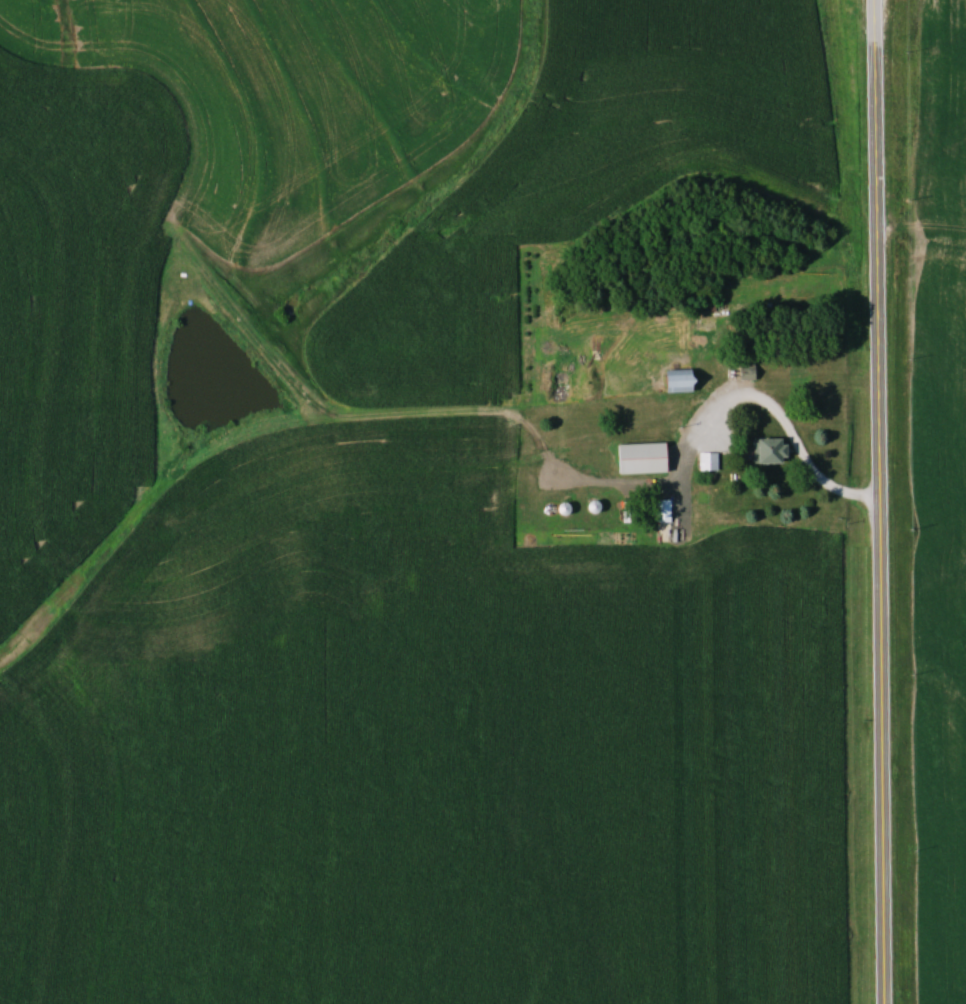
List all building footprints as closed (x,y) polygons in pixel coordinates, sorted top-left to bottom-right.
[(689,369),(659,369),(659,392),(689,392),(689,369)] [(782,463),(782,439),(752,439),(752,463),(782,463)] [(613,445),(613,475),(667,474),(666,444),(613,445)] [(717,453),(698,453),(698,471),(717,471),(717,453)] [(654,523),(670,523),(670,500),(654,500),(654,523)]
